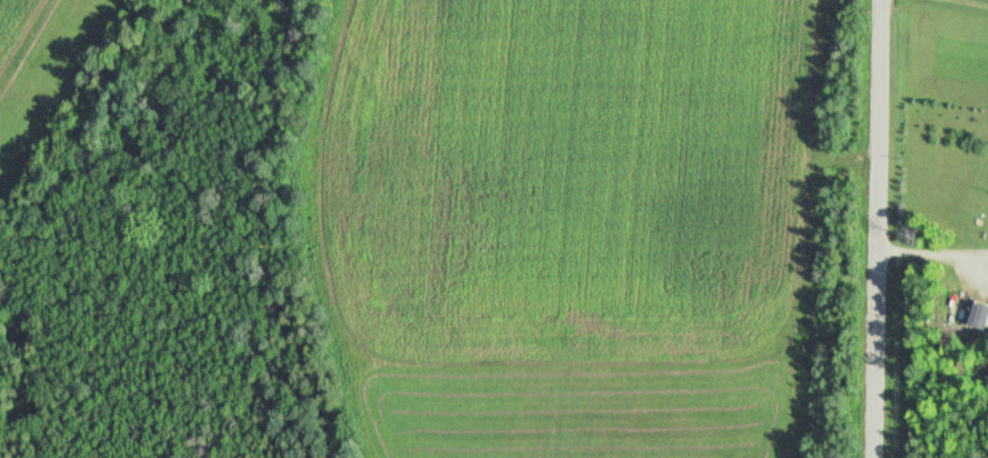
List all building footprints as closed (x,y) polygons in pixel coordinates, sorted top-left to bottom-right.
[(977,305),(987,309),(987,318),(985,327),(971,322),(977,305)]
